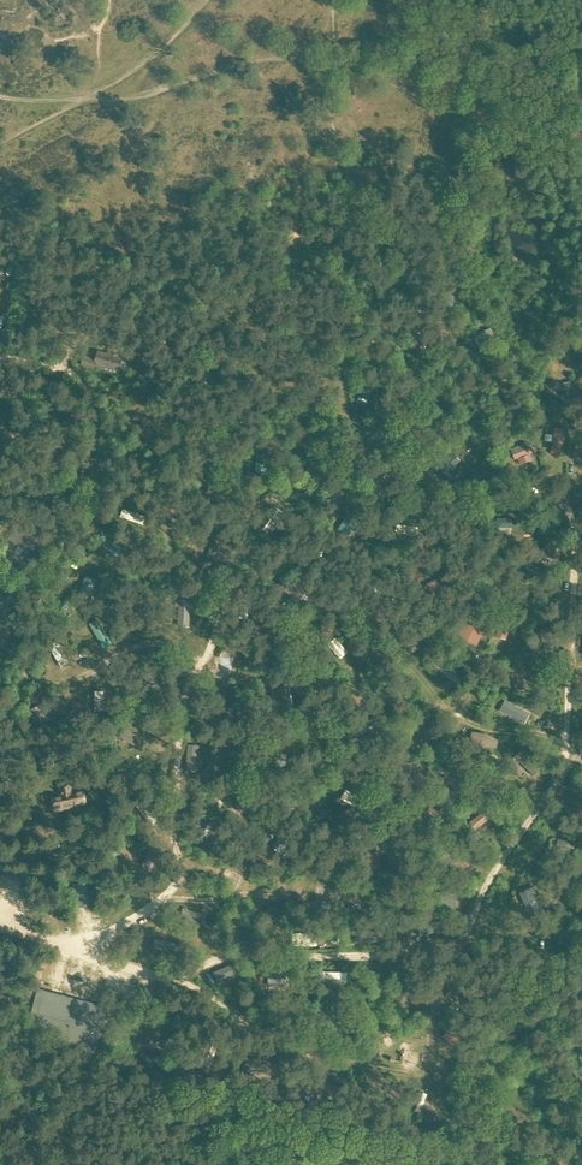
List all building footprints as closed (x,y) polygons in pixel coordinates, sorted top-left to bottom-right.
[(380,321),(367,339),(374,344),(387,327),(380,321)] [(494,338),(489,329),(472,337),(476,346),(494,338)] [(425,349),(422,335),(413,337),(416,351),(425,349)] [(125,371),(128,362),(97,353),(96,358),(85,354),(82,365),(95,369),(96,366),(118,373),(119,369),(125,371)] [(361,396),(371,398),(374,384),(363,383),(361,396)] [(553,428),(550,455),(561,456),(564,430),(553,428)] [(516,447),(514,448),(520,465),(531,460),(525,444),(521,445),(520,442),(515,444),(516,447)] [(443,455),(436,462),(448,475),(455,468),(455,467),(460,462),(452,454),(446,459),(443,455)] [(268,463),(254,463),(254,473),(268,473),(268,463)] [(216,502),(222,494),(212,484),(205,492),(216,502)] [(145,517),(127,511),(124,519),(143,525),(145,517)] [(275,512),(263,525),(269,530),(280,517),(275,512)] [(496,519),(496,529),(517,529),(517,519),(496,519)] [(397,524),(397,534),(419,534),(419,525),(397,524)] [(214,533),(210,555),(219,557),(223,534),(214,533)] [(549,540),(534,554),(549,568),(563,555),(549,540)] [(78,591),(89,596),(96,580),(86,575),(78,591)] [(303,601),(308,593),(287,580),(282,588),(303,601)] [(380,583),(369,585),(372,605),(383,604),(380,583)] [(240,594),(239,610),(247,611),(248,594),(240,594)] [(180,600),(178,626),(188,627),(190,601),(180,600)] [(97,619),(89,624),(101,644),(109,640),(97,619)] [(476,632),(460,625),(455,635),(471,643),(476,632)] [(550,630),(540,632),(545,649),(554,647),(550,630)] [(335,640),(329,645),(340,659),(347,653),(335,640)] [(52,648),(53,650),(62,668),(74,662),(64,642),(52,648)] [(461,676),(457,671),(442,657),(435,665),(454,684),(461,676)] [(515,667),(506,672),(518,694),(527,689),(515,667)] [(220,681),(231,683),(232,672),(221,671),(220,681)] [(168,678),(151,674),(148,686),(165,690),(168,678)] [(288,690),(272,693),(273,702),(290,698),(288,690)] [(95,693),(95,709),(104,709),(103,692),(95,693)] [(205,701),(201,710),(218,718),(222,710),(205,701)] [(523,723),(527,715),(505,703),(500,711),(523,723)] [(34,718),(37,725),(50,719),(47,712),(34,718)] [(378,716),(356,724),(359,733),(381,725),(378,716)] [(318,742),(310,717),(300,720),(309,745),(318,742)] [(419,726),(413,745),(424,748),(430,730),(419,726)] [(147,741),(127,729),(122,739),(141,750),(147,741)] [(188,744),(186,771),(196,772),(198,745),(188,744)] [(290,751),(267,753),(268,765),(291,764),(290,751)] [(536,768),(519,751),(511,759),(517,764),(518,763),(529,775),(536,768)] [(414,764),(392,759),(390,769),(412,774),(414,764)] [(83,790),(71,792),(69,785),(58,787),(61,796),(53,797),(55,808),(86,801),(83,790)] [(359,798),(346,790),(341,798),(354,806),(359,798)] [(237,798),(247,815),(255,810),(245,793),(237,798)] [(118,804),(111,800),(106,809),(114,813),(118,804)] [(146,801),(137,808),(150,827),(160,820),(146,801)] [(480,813),(470,822),(475,829),(486,820),(480,813)] [(206,823),(198,835),(207,841),(215,830),(206,823)] [(284,835),(271,846),(276,852),(290,842),(284,835)] [(443,859),(455,844),(447,838),(435,852),(443,859)] [(574,839),(557,838),(557,848),(573,849),(574,839)] [(374,845),(364,847),(369,871),(379,869),(374,845)] [(342,852),(318,859),(321,868),(345,861),(342,852)] [(89,900),(85,883),(71,886),(75,903),(89,900)] [(534,900),(539,898),(534,886),(518,893),(528,914),(538,909),(534,900)] [(434,891),(433,902),(455,906),(457,894),(434,891)] [(442,919),(418,926),(420,935),(445,929),(442,919)] [(350,930),(350,941),(377,941),(377,931),(350,930)] [(316,933),(293,933),(293,945),(316,945),(316,933)] [(155,940),(153,949),(179,954),(181,945),(155,940)] [(219,983),(234,976),(230,967),(215,974),(219,983)] [(268,971),(268,985),(269,985),(269,993),(286,993),(286,986),(287,986),(287,971),(268,971)] [(339,984),(339,976),(333,972),(326,975),(320,975),(320,982),(325,982),(325,983),(332,987),(339,984)] [(454,1001),(467,977),(458,972),(446,997),(454,1001)] [(403,984),(393,1002),(402,1006),(411,988),(403,984)] [(106,1008),(42,991),(30,1037),(98,1055),(100,1049),(95,1048),(106,1008)] [(327,1008),(319,1012),(331,1034),(339,1030),(327,1008)] [(453,1027),(446,1034),(456,1044),(463,1037),(453,1027)] [(209,1038),(200,1064),(210,1067),(219,1041),(209,1038)] [(141,1050),(139,1063),(156,1065),(157,1052),(141,1050)] [(251,1071),(268,1076),(270,1068),(246,1062),(244,1068),(246,1071),(250,1072),(251,1071)] [(396,1084),(394,1095),(403,1097),(406,1087),(396,1084)] [(321,1092),(303,1091),(303,1101),(321,1101),(321,1092)] [(419,1092),(412,1111),(432,1119),(436,1111),(422,1105),(426,1095),(419,1092)]
